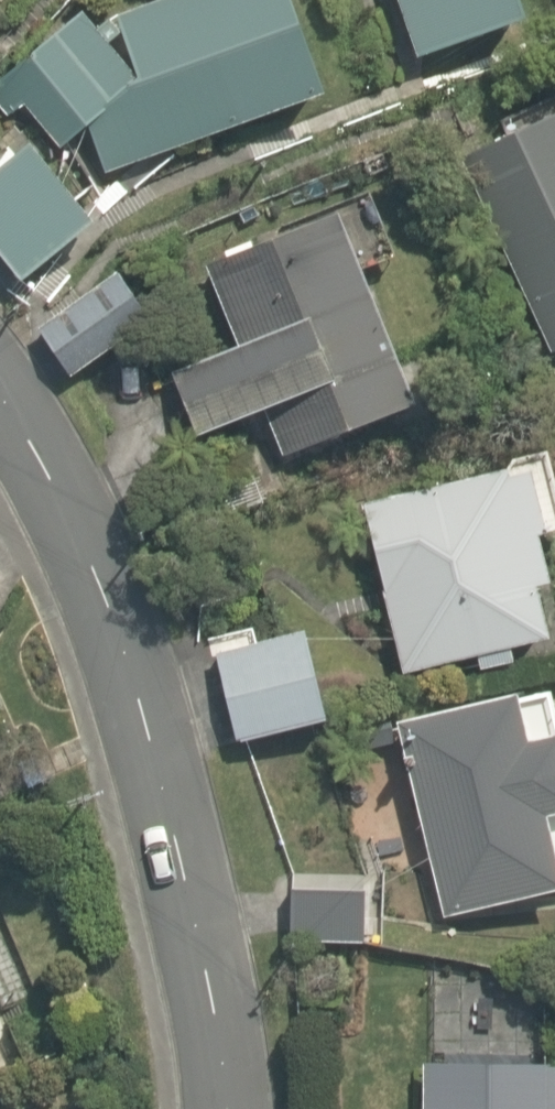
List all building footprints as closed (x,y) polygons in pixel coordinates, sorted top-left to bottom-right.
[(166,80),(145,81),(96,19),(10,97),(73,161),(103,144),(107,180),(190,161),(354,111),(321,0),(154,0),(143,3),(166,80)] [(408,53),(539,15),(534,0),(393,0),(408,53)] [(480,173),(554,362),(554,144),(480,173)] [(0,187),(0,248),(37,292),(110,232),(44,151),(0,187)] [(231,501),(438,428),(371,234),(213,288),(242,371),(192,388),(231,501)] [(132,267),(44,322),(72,366),(159,310),(132,267)] [(376,495),(402,676),(554,653),(554,492),(552,469),(376,495)] [(328,633),(217,655),(237,758),(348,737),(328,633)] [(544,701),(412,731),(453,915),(554,893),(554,751),(544,701)] [(378,894),(290,890),(288,940),(375,944),(378,894)] [(15,1031),(0,999),(0,1037),(15,1031)] [(439,1079),(438,1108),(554,1108),(554,1081),(439,1079)]
